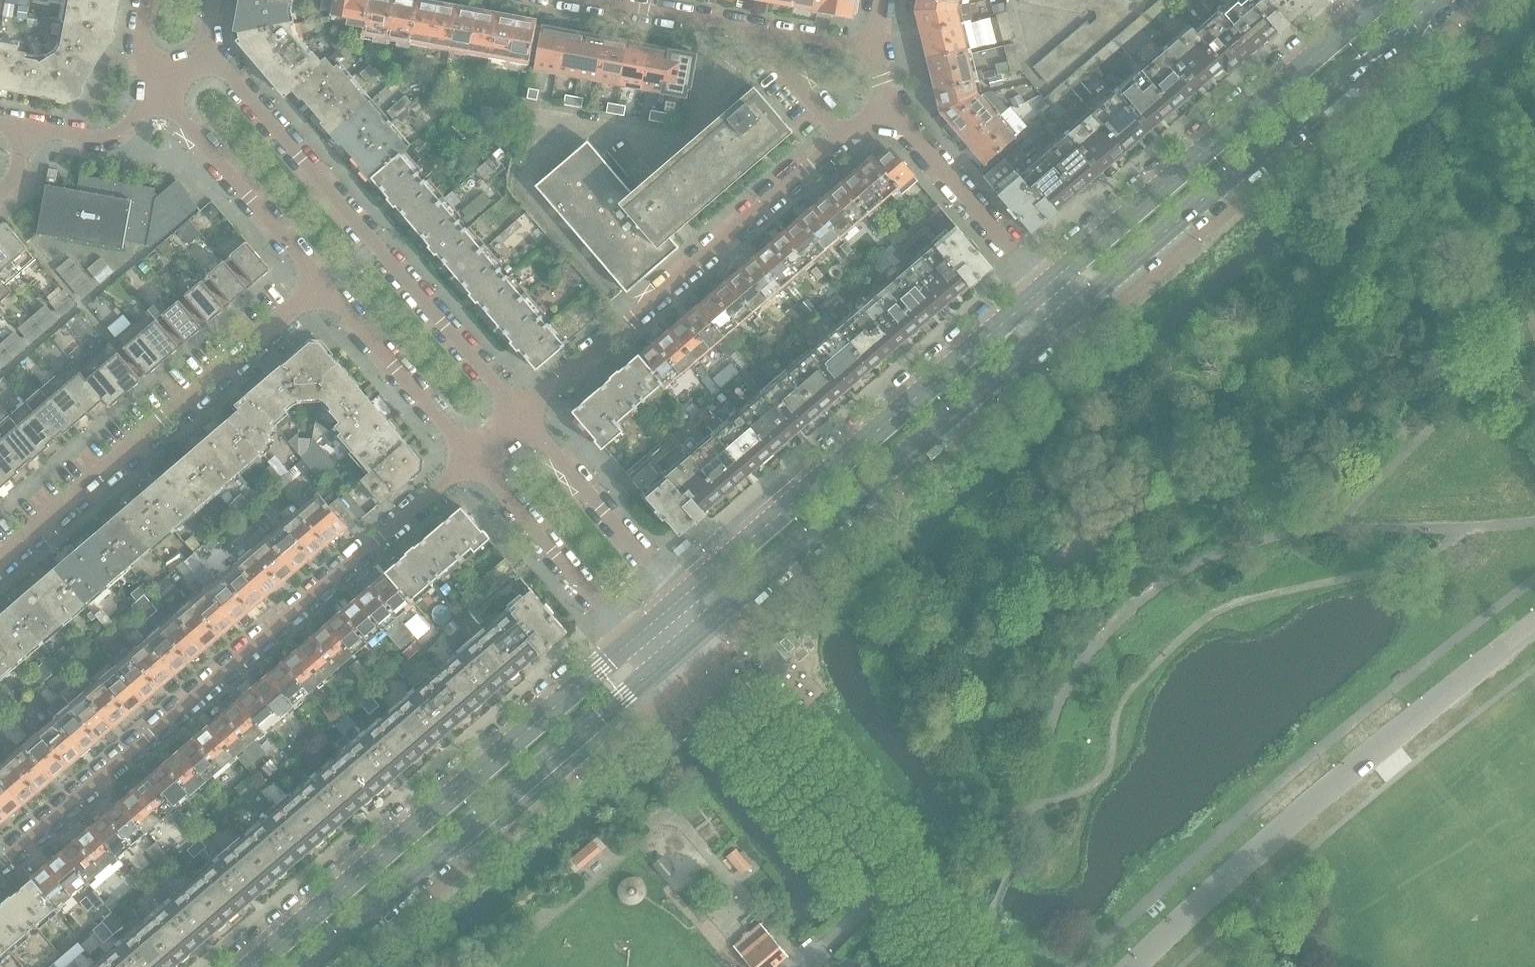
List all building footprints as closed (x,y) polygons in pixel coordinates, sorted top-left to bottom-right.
[(119,0),(69,0),(65,21),(114,29),(119,0)] [(238,14),(236,28),(239,29),(240,35),(291,26),(288,11),(290,0),(241,0),(238,14)] [(368,0),(304,0),(303,7),(334,12),(333,15),(349,18),(348,25),(363,27),(368,0)] [(386,39),(393,0),(368,0),(363,27),(362,34),(374,37),(373,40),(386,42),(386,39)] [(418,0),(393,0),(386,39),(399,41),(398,45),(410,47),(411,40),(418,0)] [(457,8),(452,7),(452,6),(442,4),(442,5),(436,4),(436,3),(420,0),(418,0),(411,40),(450,47),(457,8)] [(792,6),(806,8),(806,6),(818,9),(821,9),(824,9),(848,14),(852,11),(854,0),(793,0),(792,6)] [(984,20),(968,24),(967,21),(960,23),(958,17),(955,16),(957,4),(937,0),(917,0),(915,10),(929,63),(967,54),(966,49),(990,44),(984,20)] [(1161,13),(1172,4),(1158,0),(1154,4),(1161,13)] [(1255,1),(1254,0),(1250,0),(1242,7),(1239,4),(1225,16),(1221,12),(1196,34),(1225,68),(1227,71),(1229,70),(1233,71),(1239,66),(1238,62),(1266,38),(1270,39),(1279,32),(1280,31),(1255,1)] [(1316,0),(1256,0),(1255,1),(1280,31),(1316,1),(1316,0)] [(1005,12),(1003,4),(989,7),(991,16),(996,14),(1005,12)] [(1129,13),(1137,6),(1136,4),(1125,7),(1129,13)] [(1161,13),(1154,4),(1149,8),(1157,17),(1161,13)] [(1107,12),(1108,8),(1103,7),(1097,6),(1096,6),(1095,11),(1096,15),(1107,12)] [(490,54),(497,15),(491,14),(492,13),(482,11),(482,12),(475,11),(475,10),(462,7),(462,9),(457,8),(450,47),(447,66),(453,67),(454,59),(469,61),(471,51),(490,54)] [(1129,13),(1125,7),(1119,9),(1125,16),(1129,13)] [(1157,17),(1149,8),(1145,12),(1152,20),(1157,17)] [(1125,16),(1119,9),(1113,10),(1121,20),(1125,16)] [(1121,20),(1113,10),(1107,12),(1110,15),(1117,23),(1121,20)] [(1008,19),(1006,12),(1005,12),(996,14),(997,17),(998,21),(1008,19)] [(1106,19),(1110,15),(1107,12),(1096,15),(1097,19),(1100,23),(1102,22),(1106,19)] [(1152,20),(1145,12),(1140,15),(1148,24),(1152,20)] [(530,59),(536,27),(536,22),(531,21),(531,20),(521,18),(521,19),(515,18),(515,17),(502,15),(502,16),(497,15),(490,54),(530,62),(530,59)] [(1117,23),(1110,15),(1106,19),(1113,27),(1117,23)] [(1148,24),(1140,15),(1136,19),(1144,28),(1146,26),(1148,24)] [(28,16),(27,26),(28,26),(35,27),(39,25),(39,24),(40,18),(28,16)] [(993,44),(1003,41),(1001,34),(999,28),(998,21),(997,17),(987,19),(993,44)] [(1010,25),(1008,19),(998,21),(999,28),(1010,25)] [(1098,25),(1100,23),(1097,19),(1089,25),(1094,29),(1095,28),(1098,26),(1098,25)] [(1113,27),(1106,19),(1102,22),(1109,31),(1113,27)] [(1144,28),(1136,19),(1132,23),(1139,32),(1144,28)] [(74,98),(108,42),(113,32),(114,29),(65,21),(61,46),(55,55),(48,58),(71,97),(74,98)] [(1091,31),(1089,25),(1086,22),(1082,25),(1089,33),(1090,33),(1091,31)] [(1109,31),(1102,22),(1100,23),(1098,25),(1098,26),(1104,34),(1109,31)] [(1139,32),(1132,23),(1127,27),(1135,36),(1139,32)] [(556,73),(563,30),(556,28),(557,27),(546,25),(545,26),(542,26),(541,28),(536,27),(530,59),(536,60),(534,69),(556,73)] [(1011,32),(1010,25),(999,28),(1001,34),(1011,32)] [(1089,33),(1082,25),(1078,29),(1085,37),(1086,36),(1087,35),(1089,33)] [(1100,38),(1089,25),(1091,31),(1090,33),(1089,33),(1096,41),(1100,38)] [(1104,34),(1098,26),(1095,28),(1094,29),(1089,25),(1100,38),(1104,34)] [(28,26),(26,36),(38,35),(35,27),(28,26)] [(309,54),(298,41),(294,37),(291,26),(240,35),(242,39),(239,41),(285,95),(295,86),(327,58),(326,57),(321,61),(313,51),(309,54)] [(1135,36),(1127,27),(1123,31),(1130,39),(1135,36)] [(1085,37),(1078,29),(1074,32),(1081,40),(1082,39),(1084,38),(1085,37)] [(1225,68),(1196,34),(1192,29),(1143,71),(1173,107),(1175,106),(1179,108),(1185,103),(1184,98),(1212,74),(1216,76),(1225,68)] [(578,77),(585,34),(583,33),(583,32),(572,30),(572,31),(563,30),(556,73),(578,77)] [(1130,39),(1123,31),(1119,34),(1126,43),(1130,39)] [(1013,39),(1011,32),(1001,34),(1003,41),(1013,39)] [(1081,40),(1074,32),(1070,36),(1077,44),(1078,43),(1080,41),(1081,40)] [(1166,40),(1159,32),(1155,35),(1162,44),(1166,40)] [(599,80),(607,38),(599,36),(599,35),(588,33),(588,34),(585,34),(578,77),(599,80)] [(1096,41),(1089,33),(1087,35),(1086,36),(1085,37),(1092,45),(1096,41)] [(1126,43),(1119,34),(1114,38),(1122,47),(1122,46),(1126,43)] [(1162,44),(1155,35),(1150,39),(1157,47),(1162,44)] [(335,50),(343,42),(337,36),(329,44),(335,50)] [(1077,44),(1070,36),(1066,39),(1073,47),(1074,46),(1076,44),(1077,44)] [(359,54),(362,39),(352,37),(351,48),(359,54)] [(620,84),(628,41),(625,41),(626,39),(615,37),(615,39),(607,38),(599,80),(620,84)] [(1092,45),(1085,37),(1084,38),(1082,39),(1081,40),(1088,48),(1092,45)] [(1122,47),(1114,38),(1110,42),(1117,51),(1122,47)] [(1073,47),(1066,39),(1062,43),(1069,51),(1069,50),(1071,49),(1073,47)] [(1129,52),(1138,44),(1133,39),(1124,46),(1129,52)] [(642,88),(649,45),(642,44),(642,42),(631,40),(631,42),(628,41),(620,84),(642,88)] [(1088,48),(1081,40),(1080,41),(1078,43),(1077,44),(1084,52),(1088,48)] [(1117,51),(1110,42),(1105,46),(1113,54),(1117,51)] [(1016,50),(1015,43),(1004,46),(1005,53),(1016,50)] [(1069,51),(1062,43),(1057,46),(1065,54),(1066,54),(1067,52),(1069,51)] [(48,58),(37,64),(36,62),(23,60),(24,55),(14,53),(16,47),(0,44),(0,87),(71,99),(71,97),(48,58)] [(1084,52),(1077,44),(1076,44),(1074,46),(1073,47),(1080,56),(1084,52)] [(663,92),(670,49),(667,49),(668,47),(658,45),(657,47),(649,45),(642,88),(663,92)] [(1065,54),(1057,46),(1053,50),(1060,58),(1062,57),(1063,56),(1065,54)] [(1113,54),(1105,46),(1101,49),(1108,58),(1113,54)] [(1080,56),(1073,47),(1071,49),(1069,50),(1069,51),(1076,59),(1080,56)] [(690,88),(696,55),(685,53),(685,52),(684,52),(685,50),(674,48),(673,50),(670,49),(663,92),(685,96),(687,87),(690,88)] [(1108,58),(1101,49),(1097,53),(1104,62),(1108,58)] [(1018,57),(1016,50),(1005,53),(1007,59),(1018,57)] [(1060,58),(1053,50),(1049,53),(1056,62),(1058,60),(1059,59),(1060,58)] [(1076,59),(1069,51),(1067,52),(1066,54),(1065,54),(1072,63),(1076,59)] [(1111,76),(1128,62),(1118,51),(1102,65),(1109,74),(1111,76)] [(1056,62),(1049,53),(1045,57),(1052,65),(1055,63),(1055,62),(1056,62)] [(1104,62),(1097,53),(1092,57),(1100,66),(1104,62)] [(949,122),(980,96),(979,95),(974,89),(976,88),(974,82),(983,79),(982,73),(981,70),(972,72),(967,54),(929,63),(940,111),(949,122)] [(1072,63),(1065,54),(1063,56),(1062,57),(1060,58),(1068,66),(1072,63)] [(1019,63),(1018,57),(1007,59),(1008,66),(1019,63)] [(1052,65),(1045,57),(1041,60),(1048,69),(1051,66),(1052,65)] [(1100,66),(1092,57),(1088,61),(1095,69),(1097,68),(1100,66)] [(369,101),(349,78),(338,64),(335,67),(327,58),(295,86),(333,131),(369,101)] [(1068,66),(1060,58),(1059,59),(1058,60),(1056,62),(1063,70),(1068,66)] [(1048,69),(1041,60),(1037,64),(1044,72),(1047,69),(1048,69)] [(1007,61),(995,64),(997,75),(1009,72),(1007,61)] [(1095,69),(1088,61),(1084,65),(1091,73),(1095,69)] [(1063,70),(1056,62),(1055,62),(1055,63),(1052,65),(1059,73),(1063,70)] [(1021,70),(1019,63),(1008,66),(1010,73),(1013,72),(1021,70)] [(1044,72),(1037,64),(1033,68),(1040,76),(1044,73),(1044,72)] [(379,76),(370,65),(360,74),(369,84),(379,76)] [(1059,73),(1052,65),(1051,66),(1048,69),(1055,77),(1059,73)] [(1091,73),(1084,65),(1079,68),(1086,77),(1091,73)] [(1086,77),(1079,68),(1075,72),(1082,81),(1086,77)] [(1055,77),(1048,69),(1047,69),(1044,72),(1051,80),(1055,77)] [(994,71),(982,73),(983,79),(995,76),(994,71)] [(1173,107),(1143,71),(1093,114),(1124,149),(1125,148),(1130,150),(1136,145),(1135,140),(1163,116),(1167,118),(1173,113),(1172,108),(1173,107)] [(1051,80),(1044,72),(1044,73),(1040,76),(1047,84),(1051,80)] [(1082,81),(1075,72),(1070,76),(1078,84),(1082,81)] [(1117,82),(1111,76),(1109,74),(1106,77),(1112,86),(1117,82)] [(995,77),(988,78),(990,87),(1003,84),(1001,75),(995,77)] [(1078,84),(1070,76),(1066,80),(1073,88),(1078,84)] [(1112,86),(1106,77),(1101,81),(1108,90),(1112,86)] [(1073,88),(1066,80),(1062,83),(1069,92),(1072,89),(1073,88)] [(1069,92),(1062,83),(1057,87),(1065,96),(1069,92)] [(679,247),(670,237),(792,131),(754,86),(632,192),(599,154),(589,162),(578,149),(535,185),(627,292),(679,247)] [(1065,96),(1057,87),(1053,91),(1060,99),(1065,96)] [(537,100),(539,90),(529,88),(527,98),(537,100)] [(1060,99),(1053,91),(1048,95),(1056,103),(1060,99)] [(435,100),(428,92),(419,99),(426,107),(435,100)] [(1012,135),(997,117),(996,116),(1013,109),(1005,99),(999,104),(988,92),(979,95),(980,96),(949,122),(982,160),(1012,135)] [(1024,101),(1020,93),(1009,99),(1014,107),(1024,101)] [(393,119),(412,102),(406,95),(387,112),(393,119)] [(572,106),(574,97),(565,95),(564,105),(572,106)] [(1056,103),(1048,95),(1044,99),(1045,99),(1051,107),(1056,103)] [(581,108),(583,98),(574,97),(572,106),(581,108)] [(1045,99),(1038,106),(1044,113),(1048,110),(1051,107),(1045,99)] [(408,147),(388,124),(369,101),(333,131),(372,177),(408,147)] [(615,114),(617,104),(608,103),(606,113),(615,114)] [(624,116),(626,106),(617,104),(615,114),(624,116)] [(401,121),(410,113),(406,109),(397,116),(401,121)] [(657,122),(659,112),(650,111),(649,120),(657,122)] [(667,123),(668,114),(659,112),(657,122),(667,123)] [(1124,155),(1123,150),(1124,149),(1093,114),(1044,156),(1075,192),(1076,191),(1080,192),(1087,187),(1086,182),(1102,168),(1114,159),(1118,160),(1124,155)] [(1075,192),(1044,156),(1034,165),(1021,150),(1027,145),(1029,146),(1043,134),(1033,123),(1015,138),(1012,135),(982,160),(985,164),(977,170),(981,174),(1021,139),(1023,141),(982,176),(1031,233),(1048,219),(1048,220),(1058,212),(1055,209),(1064,201),(1069,202),(1075,197),(1074,193),(1075,192)] [(524,162),(527,147),(516,145),(513,160),(524,162)] [(441,201),(401,154),(409,148),(408,147),(372,177),(413,225),(441,201)] [(917,180),(894,153),(886,153),(876,162),(902,192),(917,180)] [(910,202),(902,192),(876,162),(872,158),(869,161),(865,161),(861,164),(861,167),(854,173),(851,173),(847,177),(847,180),(843,183),(868,212),(892,191),(905,206),(910,202)] [(55,182),(57,170),(49,169),(47,181),(55,182)] [(163,235),(197,206),(196,205),(193,207),(185,198),(189,194),(178,181),(161,195),(154,193),(155,188),(80,175),(77,191),(46,185),(38,233),(123,248),(124,241),(150,245),(163,235)] [(868,212),(843,183),(840,186),(837,185),(832,189),(832,192),(825,198),(822,198),(818,201),(818,205),(814,208),(840,237),(868,212)] [(482,248),(441,201),(413,225),(454,273),(482,248)] [(219,212),(212,203),(203,211),(210,220),(219,212)] [(933,215),(941,208),(938,204),(929,211),(933,215)] [(840,237),(814,208),(811,211),(808,210),(804,214),(803,217),(797,223),(793,222),(789,226),(789,229),(786,232),(810,262),(840,237)] [(929,211),(924,215),(928,220),(933,215),(929,211)] [(923,217),(919,220),(923,224),(928,220),(924,215),(923,217)] [(883,229),(874,218),(867,223),(877,235),(883,229)] [(916,230),(923,224),(919,220),(912,226),(916,230)] [(201,234),(189,221),(179,230),(190,243),(201,234)] [(25,244),(6,222),(0,228),(0,248),(21,272),(37,258),(25,244)] [(939,241),(933,234),(926,225),(922,229),(925,233),(935,244),(939,241)] [(909,236),(916,230),(912,226),(905,231),(909,236)] [(992,267),(956,226),(939,241),(935,244),(934,245),(936,247),(970,286),(971,287),(980,278),(992,267)] [(918,240),(925,233),(922,229),(914,236),(918,240)] [(902,242),(909,236),(905,231),(899,237),(902,242)] [(810,262),(786,232),(782,235),(779,235),(775,238),(775,242),(768,248),(765,247),(760,251),(760,254),(757,257),(782,286),(810,262)] [(909,247),(918,240),(914,236),(906,243),(909,247)] [(899,244),(902,242),(899,237),(891,243),(897,250),(901,247),(899,244)] [(176,252),(166,240),(157,247),(168,259),(176,252)] [(271,269),(247,241),(230,256),(233,259),(227,264),(248,288),(263,275),(261,274),(266,270),(267,272),(271,269)] [(852,251),(845,242),(840,247),(847,255),(852,251)] [(905,251),(909,247),(906,243),(901,247),(897,250),(901,254),(905,251)] [(970,286),(936,247),(888,288),(919,325),(920,324),(925,325),(931,320),(930,316),(958,292),(962,293),(970,286)] [(0,248),(0,280),(5,285),(21,272),(0,248)] [(523,296),(482,248),(454,273),(495,321),(523,296)] [(901,254),(897,250),(894,253),(903,264),(907,261),(901,254)] [(911,258),(905,251),(901,254),(907,261),(911,258)] [(94,276),(108,265),(101,257),(88,269),(94,276)] [(782,286),(757,257),(753,260),(750,260),(746,263),(746,266),(739,272),(736,272),(732,276),(731,279),(728,282),(753,311),(782,286)] [(865,266),(856,257),(846,266),(855,275),(865,266)] [(63,277),(76,265),(70,258),(56,270),(63,277)] [(153,273),(142,261),(133,269),(143,281),(153,273)] [(248,288),(227,264),(224,261),(207,275),(210,278),(204,283),(225,308),(240,295),(238,293),(243,289),(244,291),(248,288)] [(69,284),(83,273),(76,265),(63,277),(69,284)] [(100,284),(114,272),(108,265),(94,276),(100,284)] [(823,276),(816,267),(811,271),(818,280),(823,276)] [(520,275),(516,271),(511,274),(516,279),(520,275)] [(76,292),(89,280),(83,273),(69,284),(76,292)] [(532,286),(526,279),(521,284),(526,291),(532,286)] [(0,280),(0,302),(11,292),(5,285),(0,280)] [(82,300),(96,288),(89,280),(76,292),(82,300)] [(225,308),(204,283),(201,280),(184,295),(187,298),(181,303),(202,327),(217,315),(216,313),(220,309),(222,311),(225,308)] [(753,311),(728,282),(725,285),(721,284),(717,288),(717,291),(710,297),(707,297),(703,300),(703,304),(699,307),(724,336),(753,311)] [(919,325),(888,288),(839,330),(870,367),(871,366),(876,367),(882,362),(881,358),(908,334),(913,335),(919,330),(918,326),(919,325)] [(55,309),(69,297),(63,290),(49,302),(55,309)] [(847,308),(855,300),(850,294),(841,301),(847,308)] [(556,335),(523,296),(495,321),(528,359),(556,335)] [(62,317),(76,305),(69,297),(55,309),(62,317)] [(202,327),(181,303),(179,300),(162,314),(165,317),(159,322),(180,347),(194,334),(193,332),(198,329),(199,330),(202,327)] [(38,324),(52,312),(46,305),(32,316),(38,324)] [(724,336),(699,307),(696,309),(692,309),(688,313),(688,316),(685,318),(681,322),(678,321),(674,325),(674,328),(670,331),(695,360),(715,343),(728,358),(737,351),(724,336)] [(180,347),(159,322),(148,310),(131,324),(163,361),(172,354),(170,352),(175,348),(176,350),(180,347)] [(45,332),(59,320),(52,312),(38,324),(45,332)] [(24,336),(38,324),(32,316),(18,328),(24,336)] [(766,324),(759,317),(754,321),(760,329),(766,324)] [(799,327),(805,334),(814,326),(808,319),(799,327)] [(31,343),(45,332),(38,324),(24,336),(31,343)] [(163,361),(131,324),(115,337),(147,375),(150,372),(149,370),(154,366),(155,368),(163,361)] [(777,356),(801,336),(795,328),(771,349),(777,356)] [(870,367),(839,330),(790,372),(821,409),(822,408),(827,409),(833,404),(832,400),(860,376),(864,377),(870,372),(869,368),(870,367)] [(7,351),(21,339),(15,331),(1,343),(7,351)] [(695,360),(670,331),(667,334),(664,334),(659,337),(659,340),(653,346),(649,346),(645,350),(645,353),(641,356),(662,382),(665,386),(695,360)] [(777,341),(768,331),(758,339),(767,350),(777,341)] [(536,369),(565,345),(556,335),(528,359),(536,369)] [(14,358),(28,346),(21,339),(7,351),(14,358)] [(141,380),(110,342),(93,356),(125,394),(133,386),(132,385),(137,381),(138,383),(141,380)] [(324,379),(340,366),(330,355),(329,356),(319,344),(310,343),(300,352),(299,351),(248,395),(272,424),(273,423),(287,411),(285,408),(291,402),(298,400),(321,398),(324,379)] [(14,358),(7,351),(0,357),(0,370),(14,358)] [(750,365),(738,351),(732,357),(744,370),(750,365)] [(662,382),(641,356),(639,354),(616,373),(639,402),(642,399),(645,402),(647,400),(645,397),(662,382)] [(125,394),(93,356),(78,369),(109,405),(115,399),(117,401),(125,394)] [(109,405),(78,369),(72,362),(56,376),(87,411),(94,405),(95,407),(103,400),(108,406),(109,405)] [(762,374),(753,364),(746,370),(755,380),(762,374)] [(387,421),(340,366),(324,379),(321,398),(326,402),(332,409),(330,411),(340,422),(336,426),(341,432),(338,435),(352,451),(387,421)] [(722,391),(701,366),(696,370),(703,379),(701,380),(715,396),(722,391)] [(759,387),(745,370),(739,375),(753,392),(759,387)] [(730,380),(722,371),(713,378),(721,387),(730,380)] [(821,414),(820,410),(821,409),(790,372),(741,415),(772,451),(773,450),(778,452),(783,446),(783,442),(811,418),(815,420),(821,414)] [(639,402),(616,373),(592,393),(616,421),(633,407),(636,410),(639,407),(637,404),(639,402)] [(87,411),(56,376),(41,389),(72,426),(81,419),(79,417),(87,411)] [(72,426),(41,389),(25,402),(56,438),(63,432),(64,433),(72,426)] [(616,421),(592,393),(572,411),(603,447),(623,431),(615,422),(616,421)] [(726,399),(722,393),(716,397),(721,403),(726,399)] [(277,428),(273,423),(272,424),(248,395),(237,404),(241,410),(219,429),(215,428),(210,433),(210,436),(209,437),(239,472),(269,447),(267,444),(273,439),(269,435),(277,428)] [(56,438),(25,402),(10,416),(41,453),(50,446),(48,444),(56,438)] [(699,410),(693,403),(685,410),(691,416),(693,415),(699,410)] [(707,424),(712,420),(702,407),(699,410),(693,415),(708,433),(712,430),(707,424)] [(772,451),(741,415),(692,456),(723,493),(724,492),(728,494),(734,488),(734,484),(761,460),(766,462),(772,457),(771,452),(772,451)] [(10,416),(0,424),(0,436),(25,464),(32,458),(33,460),(41,453),(10,416)] [(409,447),(408,446),(387,421),(352,451),(370,472),(362,479),(381,502),(410,478),(409,477),(418,469),(419,460),(408,448),(409,447)] [(692,444),(685,435),(688,432),(683,426),(673,434),(686,449),(692,444)] [(656,464),(677,446),(683,452),(686,449),(673,434),(672,433),(625,472),(628,475),(671,440),(673,442),(653,460),(656,464)] [(0,436),(0,467),(11,479),(19,472),(18,471),(25,464),(0,436)] [(239,472),(209,437),(208,438),(204,438),(199,442),(199,446),(175,466),(171,466),(166,471),(166,474),(165,475),(195,510),(239,472)] [(300,456),(312,447),(312,438),(298,438),(298,454),(300,456)] [(287,472),(274,456),(268,461),(270,465),(281,477),(287,472)] [(723,493),(692,456),(669,476),(668,474),(666,476),(656,464),(653,460),(631,478),(645,494),(667,521),(668,521),(680,535),(696,521),(696,522),(706,513),(703,510),(712,502),(717,504),(723,499),(722,494),(723,493)] [(321,478),(305,458),(295,465),(312,485),(321,478)] [(281,477),(270,465),(264,470),(269,476),(276,481),(281,477)] [(0,467),(0,485),(1,485),(2,486),(11,479),(0,467)] [(195,510),(165,475),(164,476),(160,475),(155,480),(155,483),(131,504),(127,504),(122,508),(122,512),(121,512),(151,547),(195,510)] [(281,490),(291,482),(285,475),(275,483),(281,490)] [(309,500),(318,493),(312,486),(304,493),(309,500)] [(236,501),(228,491),(221,497),(229,506),(236,501)] [(346,525),(330,506),(320,493),(299,511),(326,542),(329,539),(332,539),(336,536),(337,533),(346,525)] [(358,522),(339,499),(330,506),(346,525),(349,529),(358,522)] [(489,539),(461,506),(435,528),(460,557),(471,548),(474,551),(489,539)] [(326,542),(299,511),(269,537),(295,569),(299,565),(302,565),(306,562),(307,559),(314,552),(317,552),(321,549),(322,546),(326,542)] [(151,547),(121,512),(120,513),(117,513),(111,518),(111,521),(96,534),(87,541),(84,541),(78,546),(78,549),(77,550),(107,585),(151,547)] [(274,526),(266,517),(258,525),(265,533),(274,526)] [(265,533),(258,525),(252,529),(259,538),(265,533)] [(410,601),(460,557),(435,528),(385,572),(387,574),(410,601)] [(295,569),(269,537),(238,564),(265,595),(269,591),(272,591),(276,588),(276,585),(284,578),(287,578),(291,575),(291,572),(295,569)] [(107,585),(77,550),(76,551),(73,551),(67,555),(67,559),(43,579),(40,579),(34,584),(34,587),(33,588),(63,622),(107,585)] [(506,574),(513,568),(505,559),(484,576),(492,586),(493,585),(500,580),(506,574)] [(197,577),(184,561),(176,567),(190,583),(191,582),(198,590),(204,585),(197,577)] [(265,595),(238,564),(208,590),(234,621),(238,617),(241,617),(245,614),(246,611),(254,604),(256,604),(260,601),(261,598),(265,595)] [(515,572),(516,572),(513,568),(506,574),(509,577),(515,572)] [(210,581),(203,573),(197,577),(204,585),(210,581)] [(408,603),(410,601),(387,574),(383,577),(381,577),(376,580),(376,583),(368,590),(366,589),(361,593),(361,595),(357,599),(383,630),(411,606),(408,603)] [(503,583),(509,577),(506,574),(500,580),(503,583)] [(156,584),(149,575),(142,581),(150,589),(156,584)] [(178,590),(167,578),(154,589),(165,601),(178,590)] [(496,589),(503,583),(500,580),(493,585),(496,589)] [(137,601),(149,590),(143,583),(131,594),(137,601)] [(451,590),(446,584),(440,589),(445,595),(451,590)] [(490,594),(496,589),(493,585),(492,586),(488,590),(487,591),(490,594)] [(33,588),(32,589),(29,588),(23,593),(23,596),(0,616),(0,637),(19,660),(63,622),(33,588)] [(567,631),(531,589),(509,607),(512,611),(488,631),(519,668),(520,667),(525,668),(531,663),(529,658),(538,651),(541,654),(551,646),(551,645),(567,631)] [(234,621),(208,590),(177,616),(204,647),(208,643),(211,643),(215,640),(216,637),(223,630),(226,630),(230,627),(231,624),(234,621)] [(483,600),(490,594),(487,591),(480,596),(483,600)] [(509,602),(500,591),(499,591),(496,593),(500,598),(506,604),(509,602)] [(493,603),(500,598),(496,593),(489,599),(493,603)] [(477,605),(483,600),(480,596),(474,602),(477,605)] [(383,630),(357,599),(353,603),(351,602),(346,606),(347,608),(338,616),(336,615),(331,619),(332,621),(328,624),(354,655),(383,630)] [(486,609),(493,603),(489,599),(483,605),(486,609)] [(474,608),(477,605),(474,602),(467,608),(468,608),(470,611),(474,608)] [(479,615),(486,609),(483,605),(476,610),(479,615)] [(479,615),(476,610),(474,608),(470,611),(481,624),(484,621),(479,615)] [(112,622),(102,609),(95,615),(106,628),(112,622)] [(97,619),(90,610),(86,614),(93,622),(97,619)] [(204,647),(177,616),(147,642),(174,673),(178,669),(180,669),(184,666),(185,663),(193,656),(196,656),(200,653),(200,650),(204,647)] [(149,633),(142,624),(136,629),(144,637),(149,633)] [(354,655),(328,624),(323,628),(321,627),(317,631),(317,633),(309,641),(307,640),(302,644),(302,646),(298,650),(324,680),(354,655)] [(454,633),(455,632),(448,624),(438,632),(445,640),(454,633)] [(144,637),(136,629),(131,633),(138,642),(144,637)] [(788,662),(790,658),(791,653),(792,653),(800,645),(801,644),(790,630),(783,636),(778,635),(773,635),(769,637),(765,641),(764,644),(763,653),(764,663),(766,672),(770,680),(774,686),(780,679),(785,671),(788,662)] [(519,668),(488,631),(438,674),(470,710),(472,709),(476,710),(482,705),(481,700),(498,686),(509,677),(513,678),(519,673),(518,669),(519,668)] [(462,643),(454,633),(445,640),(454,650),(462,643)] [(0,637),(0,676),(19,660),(0,637)] [(811,641),(806,645),(810,649),(814,645),(811,641)] [(174,673),(147,642),(117,668),(143,699),(147,695),(150,695),(154,692),(155,689),(163,682),(165,682),(169,679),(170,676),(174,673)] [(63,665),(75,654),(66,644),(54,655),(63,665)] [(800,645),(792,653),(799,661),(807,653),(800,645)] [(295,706),(324,680),(298,650),(294,653),(292,653),(287,657),(288,659),(279,666),(277,665),(272,669),(273,671),(269,675),(295,706)] [(371,677),(357,660),(349,667),(363,684),(371,677)] [(402,679),(415,668),(408,660),(394,671),(402,679)] [(379,683),(389,673),(383,666),(372,676),(379,683)] [(62,668),(47,681),(58,694),(73,681),(62,668)] [(143,699),(117,668),(86,694),(113,725),(117,721),(120,721),(124,718),(124,715),(132,708),(135,708),(139,705),(140,702),(143,699)] [(87,685),(75,670),(70,674),(82,689),(87,685)] [(402,679),(394,671),(387,677),(394,685),(402,679)] [(470,710),(438,674),(391,715),(422,751),(423,750),(427,752),(433,747),(432,742),(443,733),(460,719),(464,720),(470,715),(470,711),(470,710)] [(295,706),(269,675),(264,679),(262,678),(258,682),(258,684),(249,691),(247,691),(243,695),(243,697),(239,700),(265,731),(295,706)] [(113,725),(86,694),(56,720),(82,751),(87,748),(89,747),(93,744),(94,741),(102,735),(104,734),(108,731),(109,728),(113,725)] [(265,731),(239,700),(235,704),(233,703),(228,707),(229,709),(220,717),(218,716),(213,720),(214,722),(210,726),(236,756),(265,731)] [(344,712),(336,702),(324,712),(332,722),(344,712)] [(365,717),(355,706),(355,705),(346,713),(357,724),(365,717)] [(342,734),(354,724),(346,714),(334,725),(342,734)] [(422,751),(391,715),(342,757),(373,793),(374,792),(378,794),(384,789),(384,784),(397,772),(411,761),(416,762),(422,757),(421,752),(422,751)] [(28,736),(10,716),(4,721),(21,741),(28,736)] [(82,751),(56,720),(26,746),(52,777),(56,774),(59,773),(63,770),(64,767),(71,761),(74,760),(78,757),(79,754),(82,751)] [(4,721),(0,724),(0,730),(7,739),(9,737),(16,746),(21,741),(4,721)] [(236,756),(210,726),(205,729),(203,729),(199,732),(199,735),(190,742),(189,741),(184,745),(184,747),(180,751),(207,782),(236,756)] [(315,738),(307,728),(295,738),(304,748),(315,738)] [(304,762),(316,752),(310,745),(298,754),(304,762)] [(26,746),(0,768),(0,778),(22,803),(26,800),(28,799),(32,796),(33,793),(41,787),(44,786),(48,783),(48,780),(52,777),(26,746)] [(207,782),(180,751),(176,755),(174,754),(169,758),(170,760),(161,767),(159,767),(154,771),(155,773),(151,776),(177,807),(207,782)] [(373,793),(342,757),(293,799),(324,835),(325,834),(330,836),(336,830),(335,826),(352,812),(362,802),(367,804),(373,799),(372,794),(373,793)] [(243,799),(258,785),(249,774),(233,788),(243,799)] [(177,807),(151,776),(146,780),(144,779),(140,783),(140,785),(131,793),(129,792),(125,796),(125,798),(121,802),(148,832),(177,807)] [(0,778),(0,824),(2,822),(3,819),(10,813),(13,812),(17,809),(18,806),(22,803),(0,778)] [(324,835),(293,799),(244,841),(275,877),(276,876),(281,877),(287,872),(286,868),(314,844),(318,846),(324,840),(323,836),(324,835)] [(148,832),(121,802),(117,805),(115,805),(110,809),(111,811),(102,818),(100,817),(95,821),(96,823),(92,827),(118,858),(148,832)] [(263,813),(254,802),(250,806),(259,816),(263,813)] [(201,835),(180,810),(171,817),(193,842),(201,835)] [(118,858),(92,827),(87,831),(85,830),(81,834),(81,836),(72,843),(70,842),(66,846),(66,848),(62,852),(89,883),(118,858)] [(218,852),(204,835),(200,839),(207,847),(214,855),(218,852)] [(196,856),(207,847),(200,839),(190,848),(196,856)] [(275,882),(274,878),(275,877),(244,841),(196,883),(227,919),(228,918),(232,919),(238,914),(237,910),(265,886),(269,888),(275,882)] [(578,864),(597,848),(592,842),(573,858),(578,864)] [(173,860),(158,843),(149,850),(165,868),(173,860)] [(751,867),(736,849),(726,857),(741,875),(751,867)] [(89,883),(62,852),(58,856),(56,855),(51,859),(52,861),(43,869),(41,868),(36,872),(37,874),(32,878),(57,906),(71,894),(73,897),(89,883)] [(673,871),(661,857),(655,863),(667,877),(673,871)] [(132,873),(123,862),(117,867),(127,877),(132,873)] [(617,896),(620,900),(624,902),(628,903),(633,903),(637,901),(640,898),(643,894),(643,889),(643,885),(641,881),(637,877),(633,876),(628,875),(624,876),(620,879),(617,882),(615,887),(615,891),(617,896)] [(171,894),(156,876),(151,879),(167,898),(171,894)] [(32,878),(0,906),(0,943),(6,950),(57,906),(32,878)] [(167,898),(151,879),(146,884),(162,902),(167,898)] [(227,919),(196,883),(147,925),(178,961),(179,960),(183,961),(190,956),(189,951),(216,928),(221,929),(226,924),(225,920),(227,919)] [(105,902),(94,890),(87,897),(97,909),(105,902)] [(760,923),(733,946),(751,966),(774,966),(788,955),(760,923)] [(147,925),(99,966),(177,966),(178,966),(177,962),(178,961),(147,925)] [(122,937),(113,926),(109,929),(118,940),(122,937)] [(82,937),(74,928),(65,937),(72,945),(82,937)] [(118,940),(109,929),(105,932),(114,944),(118,940)]
